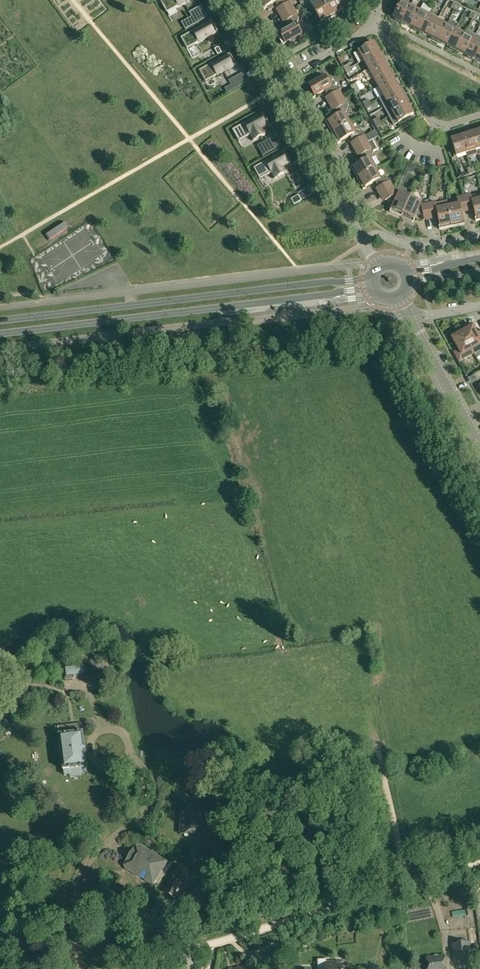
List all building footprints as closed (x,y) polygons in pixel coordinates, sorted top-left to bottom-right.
[(161,2),(167,13),(190,0),(164,0),(161,2)] [(282,15),(294,8),(289,0),(258,0),(263,10),(267,9),(266,8),(276,2),(279,8),(279,9),(282,15)] [(321,1),(330,18),(337,15),(336,14),(339,12),(332,0),(324,0),(321,1)] [(339,12),(344,9),(345,10),(351,7),(345,0),(332,0),(339,12)] [(321,1),(311,7),(314,14),(316,13),(321,22),(324,20),(325,21),(330,18),(321,1)] [(402,22),(404,19),(410,7),(399,1),(396,8),(397,9),(393,18),(402,22)] [(404,19),(402,22),(411,27),(419,11),(410,7),(404,19)] [(283,46),(286,44),(286,43),(295,38),(296,40),(303,36),(296,25),(297,24),(299,18),(294,8),(282,15),(286,21),(290,27),(280,33),(279,32),(276,34),(283,46)] [(420,32),(423,27),(430,13),(421,9),(419,11),(411,27),(420,32)] [(304,12),(301,22),(307,23),(310,13),(304,12)] [(423,27),(420,32),(429,36),(439,18),(430,13),(423,27)] [(201,14),(195,17),(198,23),(204,20),(201,14)] [(182,23),(186,30),(197,24),(192,17),(182,23)] [(438,41),(440,38),(447,25),(438,21),(439,18),(429,36),(438,41)] [(212,21),(181,38),(187,49),(218,32),(212,21)] [(440,38),(438,41),(448,46),(456,30),(447,25),(440,38)] [(457,50),(460,44),(465,35),(456,30),(448,46),(457,50)] [(460,44),(457,50),(466,55),(476,35),(467,30),(465,35),(460,44)] [(477,55),(479,49),(479,37),(476,35),(466,55),(475,60),(477,55)] [(358,50),(359,52),(354,54),(359,63),(364,61),(380,51),(377,45),(376,46),(374,43),(365,48),(364,46),(358,50)] [(364,61),(368,70),(384,61),(382,58),(383,58),(380,51),(364,61)] [(230,54),(200,71),(206,82),(237,65),(230,54)] [(368,70),(373,78),(390,69),(387,63),(386,64),(384,61),(368,70)] [(373,78),(378,87),(394,79),(392,76),(393,75),(390,69),(373,78)] [(328,97),(331,104),(343,97),(338,88),(332,86),(331,87),(324,75),(318,79),(319,80),(309,86),(309,85),(306,86),(313,99),(316,97),(315,96),(325,91),(328,97)] [(236,77),(231,80),(236,88),(241,85),(236,77)] [(378,87),(383,96),(400,87),(396,81),(395,82),(394,79),(378,87)] [(355,94),(357,93),(360,91),(361,92),(364,90),(361,86),(358,87),(352,90),(355,94)] [(383,96),(379,99),(384,108),(404,97),(402,94),(403,93),(400,87),(383,96)] [(325,122),(332,133),(349,123),(344,114),(347,113),(348,106),(343,97),(331,104),(335,110),(339,116),(329,121),(329,120),(325,122)] [(384,108),(389,117),(410,105),(406,99),(405,100),(404,97),(384,108)] [(405,120),(414,115),(412,112),(413,111),(410,105),(389,117),(395,127),(406,121),(405,120)] [(263,113),(233,130),(239,142),(250,135),(253,141),(265,134),(262,129),(270,124),(263,113)] [(378,116),(372,119),(375,124),(380,121),(378,116)] [(353,143),(357,149),(368,142),(364,133),(358,132),(355,133),(349,123),(332,133),(338,144),(341,143),(340,142),(350,136),(354,143),(353,143)] [(471,133),(476,150),(479,149),(479,129),(473,131),(474,132),(471,133)] [(467,133),(461,135),(468,158),(477,154),(476,150),(471,133),(468,134),(467,133)] [(454,137),(454,139),(451,140),(454,149),(452,150),(455,157),(466,153),(468,158),(461,135),(454,137)] [(270,139),(258,146),(263,156),(276,150),(270,139)] [(351,167),(357,179),(375,169),(369,159),(372,158),(373,152),(368,142),(357,149),(360,156),(361,155),(364,162),(354,167),(354,166),(351,167)] [(291,162),(285,151),(254,168),(260,180),(272,173),(275,179),(286,172),(283,167),(291,162)] [(378,188),(382,194),(394,188),(388,179),(382,177),(380,178),(375,169),(357,179),(363,190),(366,188),(366,187),(375,182),(379,188),(378,188)] [(390,212),(401,217),(410,198),(399,193),(397,194),(394,188),(382,194),(385,201),(388,199),(389,201),(395,204),(392,209),(391,209),(390,212)] [(291,199),(294,204),(301,201),(298,195),(291,199)] [(471,195),(464,196),(467,209),(473,208),(476,218),(475,218),(476,222),(479,221),(479,195),(471,197),(471,195)] [(458,205),(448,207),(452,227),(464,224),(464,221),(463,221),(460,211),(467,209),(464,196),(457,198),(458,205)] [(423,216),(424,219),(431,217),(428,204),(422,205),(422,203),(410,198),(401,217),(413,223),(414,220),(413,219),(416,215),(416,214),(421,216),(423,216)] [(439,226),(439,230),(452,227),(448,207),(447,202),(436,204),(436,202),(428,204),(431,217),(438,216),(440,226),(439,226)] [(56,247),(74,237),(70,230),(64,234),(63,232),(51,238),(56,247)] [(92,254),(90,255),(90,257),(79,260),(84,276),(97,272),(92,254)] [(462,332),(472,349),(479,345),(479,334),(478,336),(472,326),(466,328),(467,330),(462,332)] [(452,338),(459,350),(453,352),(459,362),(474,354),(472,349),(462,332),(458,334),(457,333),(452,337),(452,338)] [(99,660),(91,660),(92,672),(100,671),(99,660)] [(65,680),(88,677),(86,663),(63,666),(65,680)] [(82,724),(58,727),(63,770),(64,770),(65,775),(70,775),(71,777),(82,776),(82,773),(87,773),(87,767),(86,758),(82,724)] [(181,810),(180,831),(191,831),(191,834),(196,835),(203,835),(209,835),(209,824),(203,824),(199,824),(200,816),(200,811),(181,810)] [(141,846),(127,869),(153,885),(167,862),(141,846)] [(179,867),(164,892),(175,898),(190,873),(179,867)] [(150,911),(151,911),(156,915),(164,904),(158,900),(150,911)] [(470,941),(468,942),(451,944),(454,962),(472,960),(470,941)] [(284,949),(284,966),(293,966),(293,949),(284,949)] [(265,958),(266,968),(279,968),(278,955),(264,957),(265,958)] [(444,955),(426,957),(428,968),(445,968),(444,955)]
